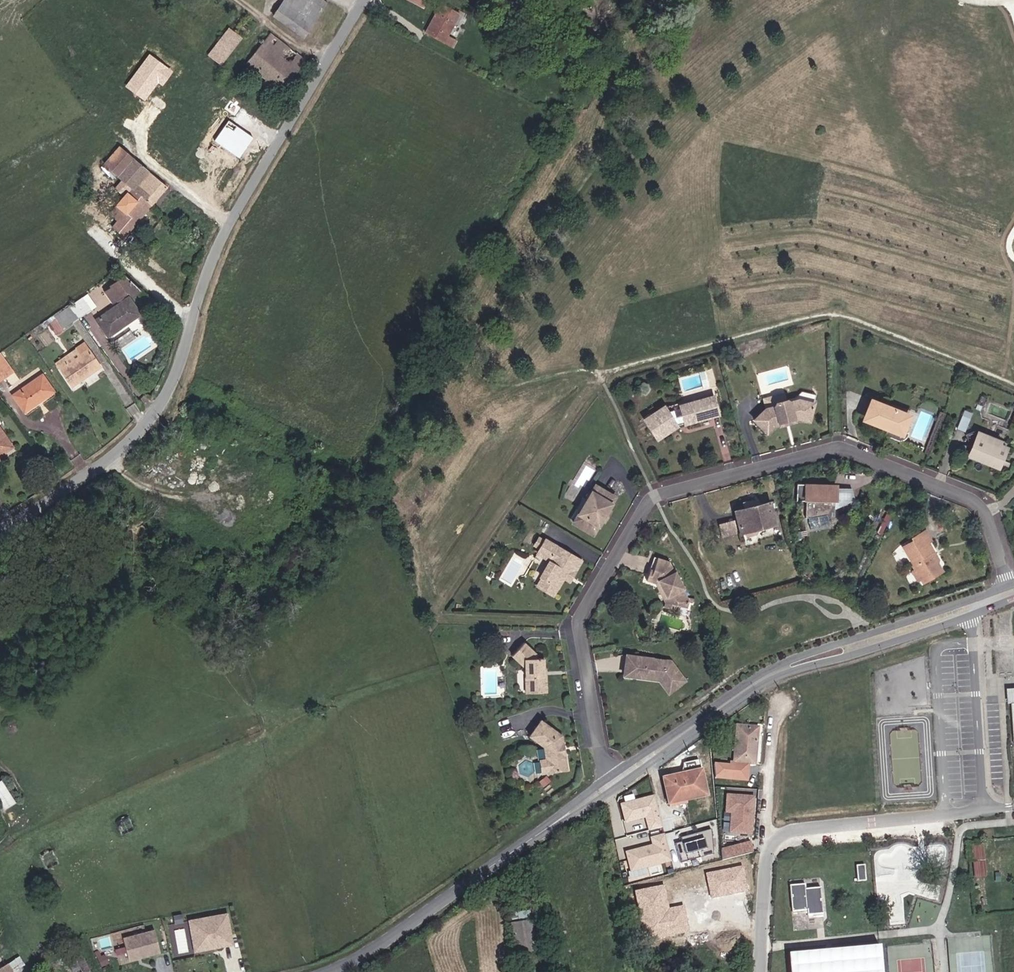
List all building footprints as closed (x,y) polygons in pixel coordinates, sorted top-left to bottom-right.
[(269,14),(297,35),(324,0),(280,0),(269,14)] [(410,9),(415,0),(393,0),(393,1),(410,9)] [(433,46),(437,38),(449,15),(431,6),(415,36),(433,46)] [(238,22),(244,27),(251,18),(245,13),(238,22)] [(214,41),(220,45),(235,26),(229,21),(214,41)] [(209,60),(216,65),(241,30),(235,26),(220,45),(209,60)] [(300,58),(265,31),(241,62),(261,77),(257,82),(264,87),(267,82),(277,90),(300,58)] [(433,46),(441,50),(445,43),(437,38),(433,46)] [(204,55),(209,60),(220,45),(214,41),(204,55)] [(144,204),(159,185),(118,150),(102,168),(122,186),(144,204)] [(110,216),(124,228),(144,204),(122,186),(102,209),(110,216)] [(116,238),(124,228),(110,216),(102,226),(116,238)] [(132,293),(138,288),(124,274),(105,288),(112,298),(127,288),(132,293)] [(98,315),(110,334),(141,314),(129,295),(98,315)] [(87,312),(93,308),(85,296),(80,301),(87,312)] [(69,308),(77,319),(87,312),(80,301),(69,308)] [(53,319),(60,330),(77,319),(69,308),(53,319)] [(57,364),(71,385),(99,366),(87,348),(76,355),(72,348),(60,355),(63,361),(57,364)] [(15,370),(0,350),(0,381),(15,370)] [(13,394),(27,412),(56,391),(42,373),(13,394)] [(716,395),(679,405),(685,423),(689,427),(714,419),(713,416),(721,413),(716,395)] [(911,414),(870,397),(862,421),(903,439),(911,414)] [(813,422),(817,402),(801,398),(793,401),(788,398),(776,402),(774,406),(766,408),(754,421),(768,435),(780,425),(783,427),(798,423),(798,419),(813,422)] [(665,404),(645,418),(660,442),(682,428),(665,404)] [(15,446),(0,424),(0,457),(15,446)] [(1004,441),(978,431),(968,457),(1000,472),(1009,447),(1003,444),(1004,441)] [(617,497),(595,484),(572,521),(596,536),(617,497)] [(839,484),(800,484),(799,500),(836,501),(836,510),(857,500),(854,488),(838,488),(839,484)] [(771,500),(734,509),(736,520),(722,524),(725,538),(744,534),(749,537),(758,534),(760,529),(778,525),(771,500)] [(826,515),(808,516),(808,523),(826,522),(826,515)] [(912,541),(903,546),(914,565),(914,572),(922,584),(946,571),(931,541),(935,539),(928,528),(911,538),(912,541)] [(585,560),(546,539),(536,554),(548,561),(534,587),(555,598),(569,574),(575,576),(585,560)] [(671,562),(656,557),(649,581),(656,583),(667,603),(666,609),(678,612),(679,606),(689,608),(690,598),(671,562)] [(525,642),(512,655),(525,668),(527,694),(549,693),(546,657),(541,657),(525,642)] [(673,659),(627,653),(625,676),(661,681),(669,695),(689,682),(673,659)] [(564,735),(543,718),(531,736),(545,747),(546,758),(541,758),(544,774),(570,771),(564,735)] [(760,725),(737,723),(734,762),(757,765),(760,725)] [(751,766),(716,765),(715,779),(750,781),(751,766)] [(703,769),(663,777),(669,806),(710,796),(703,769)] [(0,779),(0,803),(5,810),(17,802),(0,778),(0,779)] [(656,793),(620,802),(625,823),(645,818),(648,831),(621,837),(629,872),(672,862),(656,793)] [(756,796),(727,794),(725,815),(731,815),(729,833),(753,834),(756,796)] [(712,831),(676,838),(680,860),(716,854),(712,831)] [(752,840),(722,849),(725,860),(755,852),(752,840)] [(975,877),(987,876),(984,846),(973,846),(975,877)] [(805,884),(791,886),(794,911),(809,910),(810,915),(823,914),(821,889),(806,891),(805,884)] [(229,913),(188,921),(194,952),(235,944),(229,913)] [(534,920),(513,921),(517,953),(539,951),(534,920)] [(161,952),(154,930),(123,939),(130,961),(161,952)] [(785,950),(786,971),(881,971),(879,943),(785,950)] [(75,948),(67,953),(72,960),(67,962),(73,971),(89,971),(75,948)]
